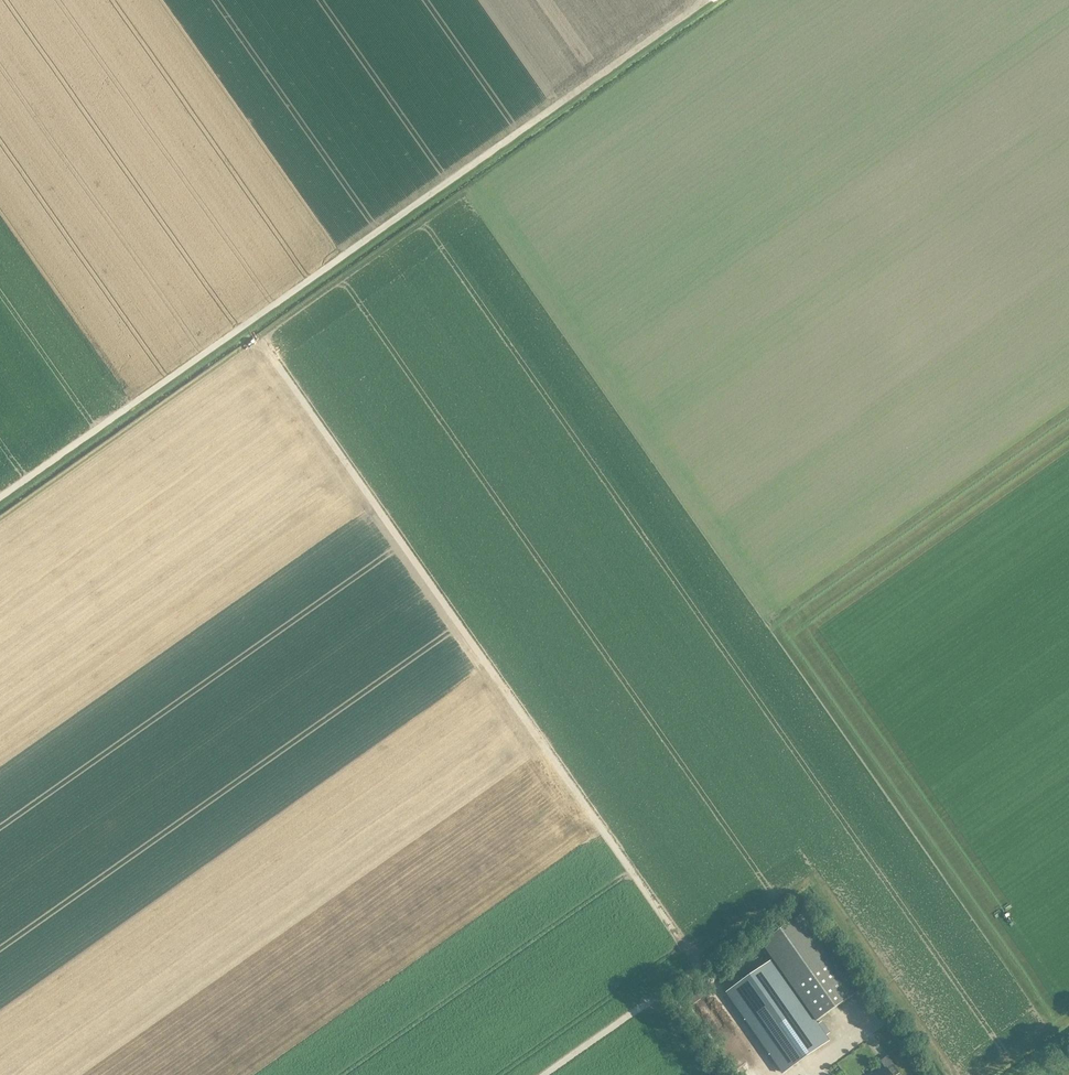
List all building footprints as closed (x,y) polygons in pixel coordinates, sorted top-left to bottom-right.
[(773,961),(816,1021),(852,996),(862,989),(807,911),(797,918),(761,943),(773,961)] [(771,962),(728,993),(783,1072),(827,1041),(771,962)] [(821,1022),(816,1026),(824,1037),(829,1033),(821,1022)] [(899,1073),(887,1056),(880,1061),(886,1069),(877,1074),(897,1074),(899,1073)]
